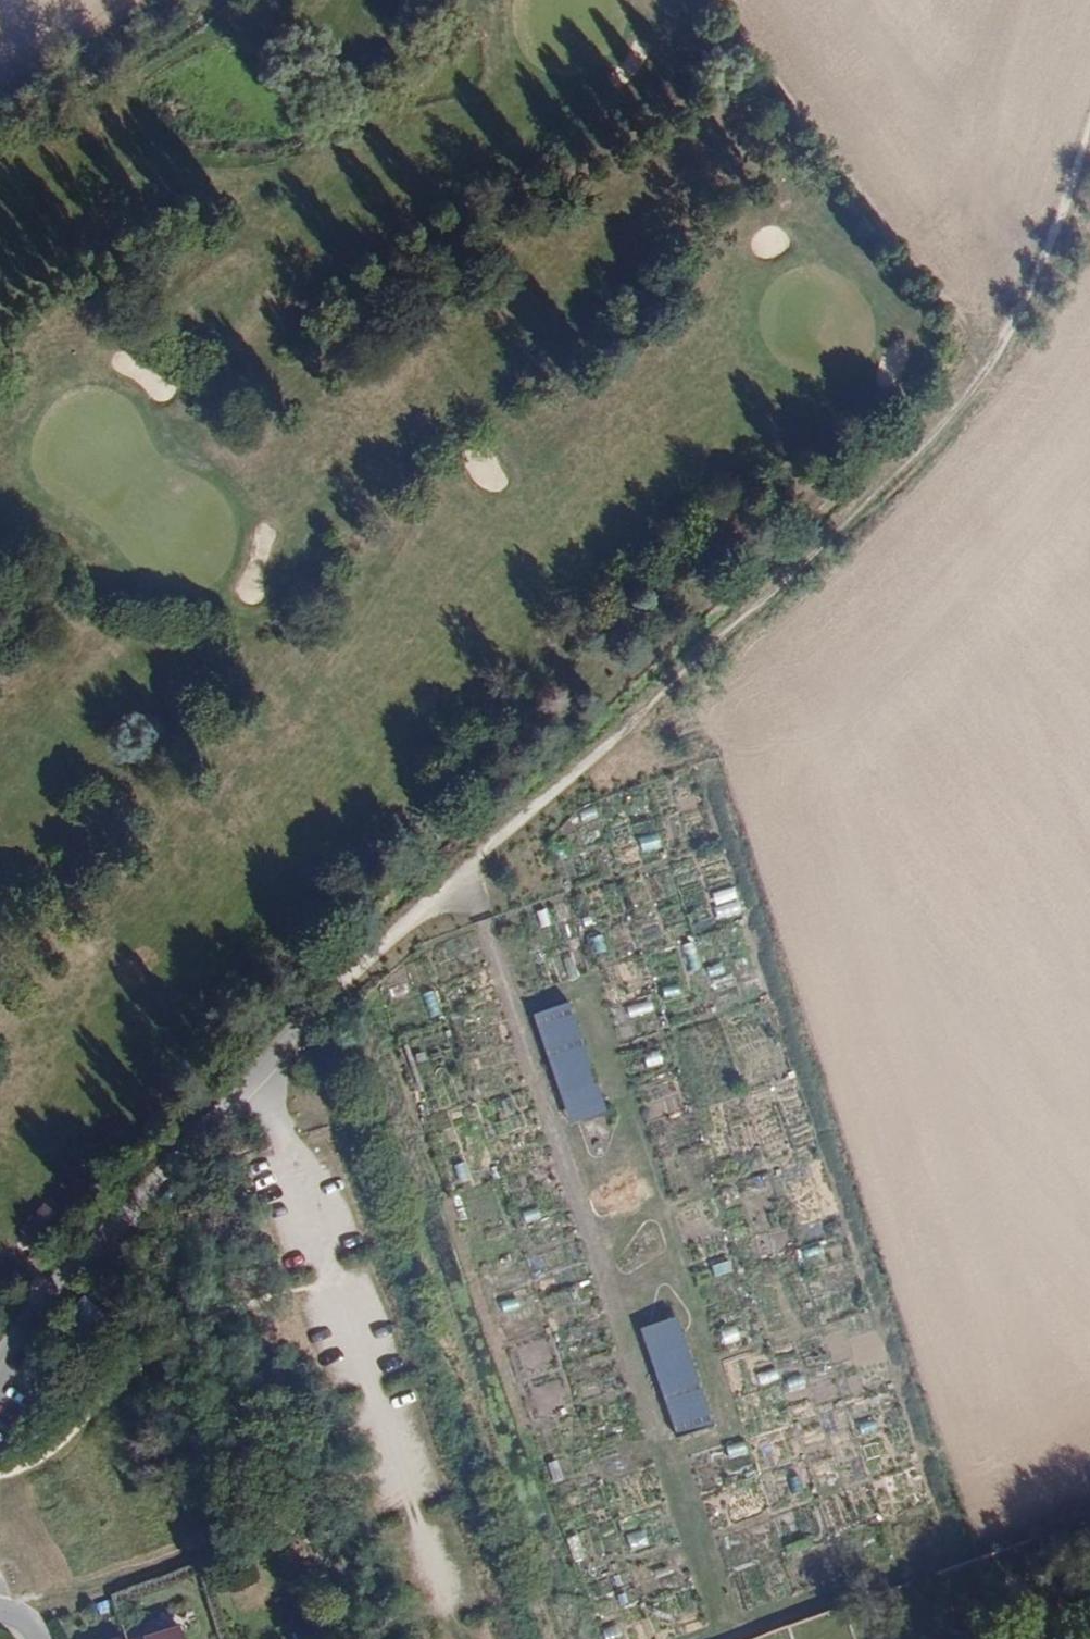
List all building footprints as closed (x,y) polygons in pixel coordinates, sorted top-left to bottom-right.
[(628,1007),(631,1019),(655,1012),(652,1000),(628,1007)] [(571,1007),(537,1017),(572,1124),(605,1114),(571,1007)] [(41,1243),(61,1211),(44,1200),(24,1232),(41,1243)] [(680,1322),(646,1332),(681,1440),(714,1429),(680,1322)] [(732,1467),(753,1462),(748,1442),(727,1446),(732,1467)] [(138,1638),(180,1638),(176,1627),(138,1638)]
